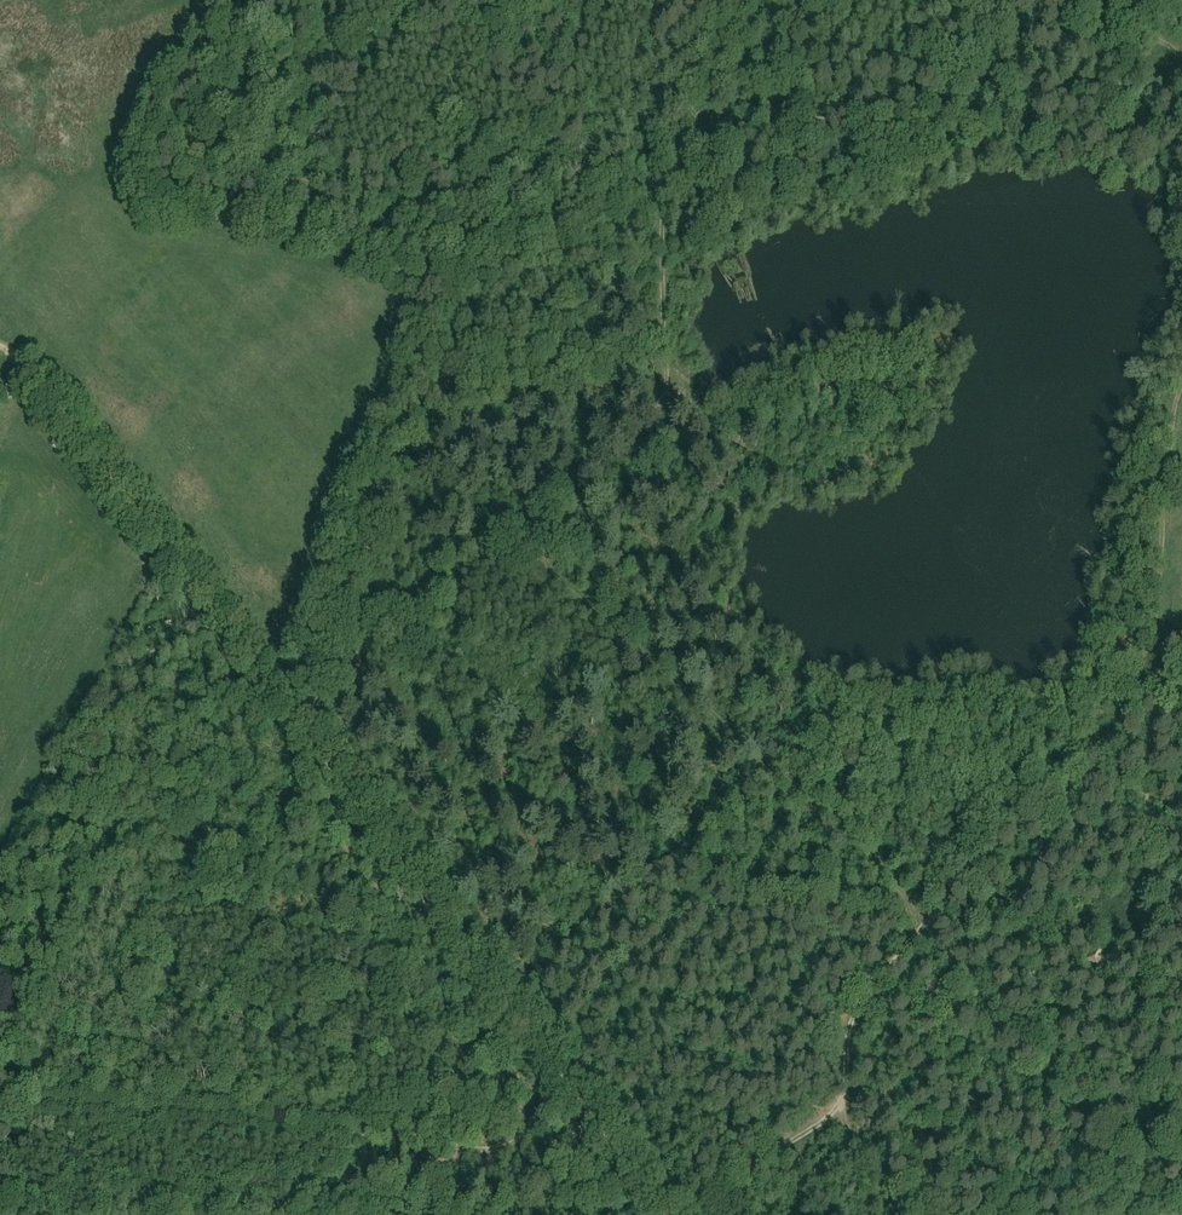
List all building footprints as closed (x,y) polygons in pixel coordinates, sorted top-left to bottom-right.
[(1094,948),(1087,958),(1097,965),(1104,955),(1094,948)] [(1103,970),(1110,961),(1105,956),(1097,966),(1103,970)]
